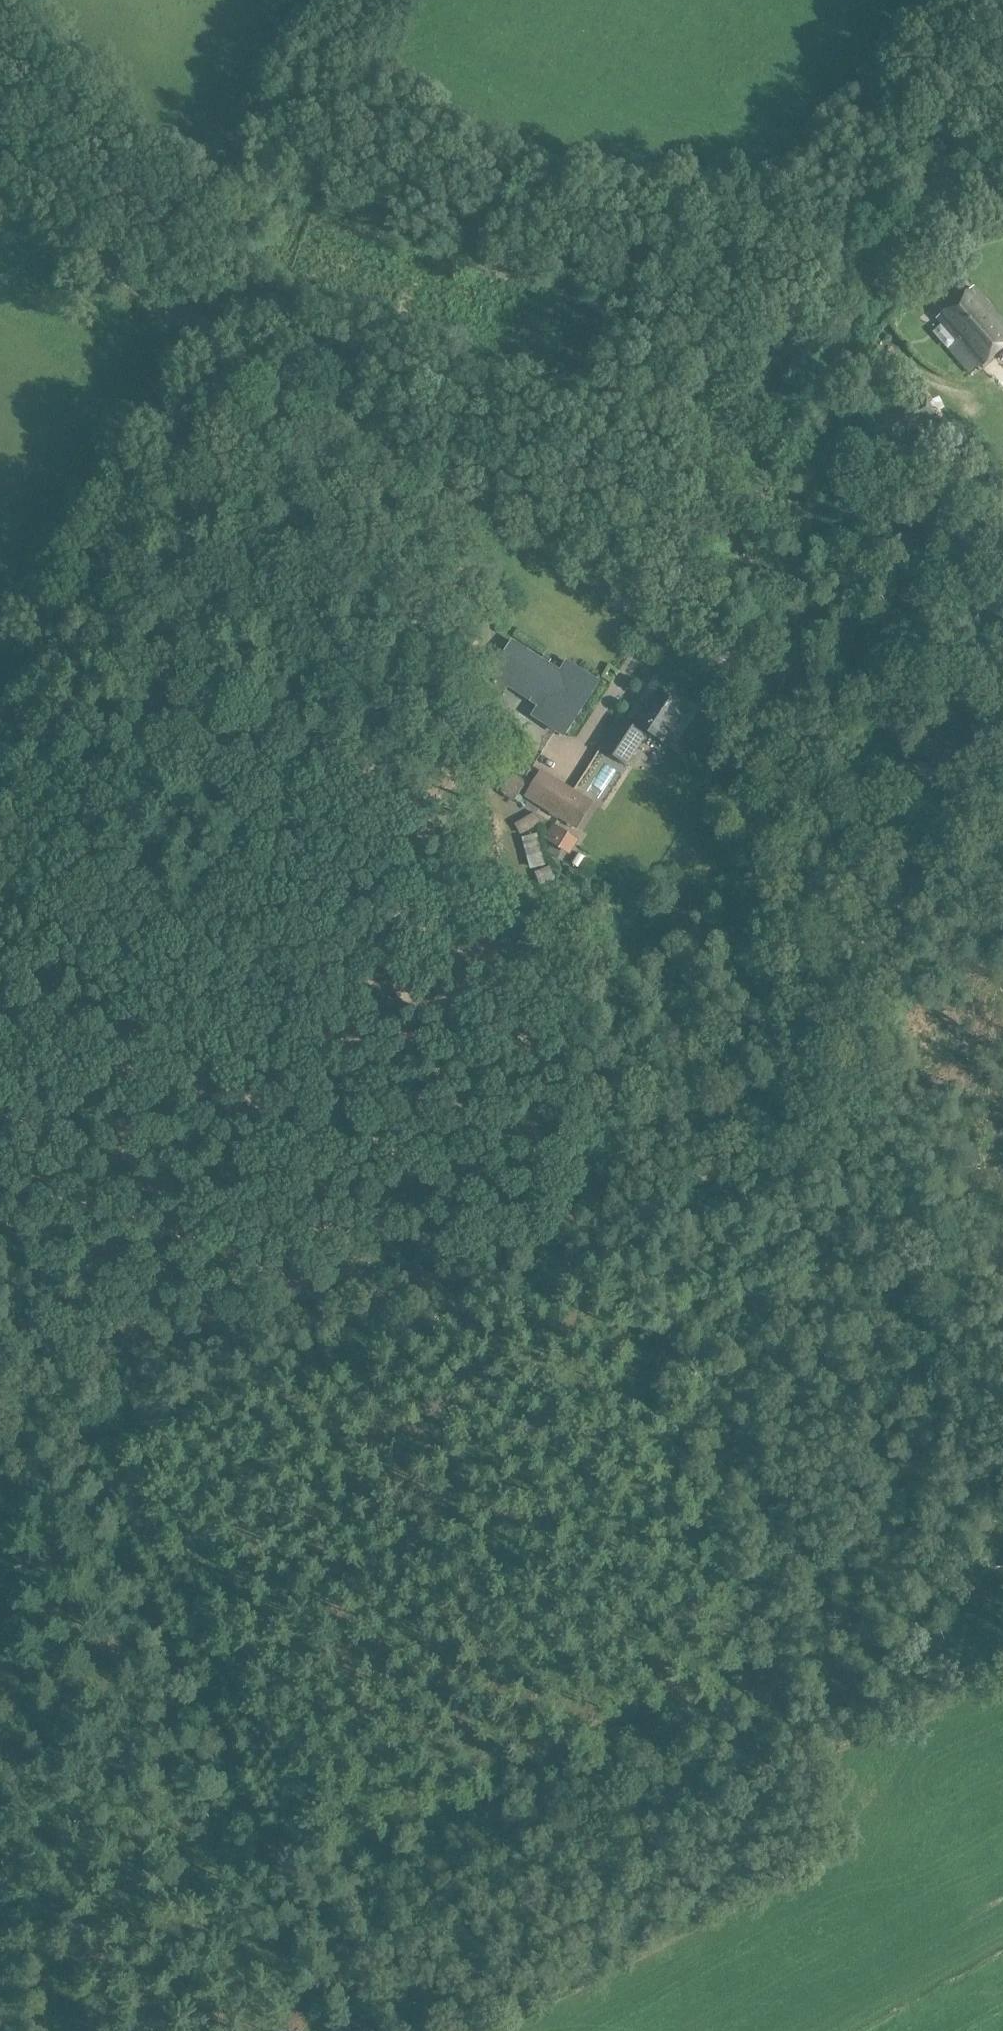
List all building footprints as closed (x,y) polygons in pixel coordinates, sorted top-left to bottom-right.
[(940,320),(958,341),(947,350),(969,375),(1002,346),(1002,322),(976,290),(940,320)] [(939,421),(938,419),(924,393),(880,419),(896,445),(939,421)] [(514,642),(492,676),(495,691),(500,694),(506,684),(541,706),(534,716),(564,735),(597,682),(567,663),(561,672),(514,642)] [(659,693),(637,725),(662,742),(683,709),(659,693)] [(621,718),(599,749),(627,767),(648,736),(621,718)] [(524,796),(564,821),(579,798),(539,773),(524,796)] [(553,823),(542,839),(569,855),(577,840),(553,823)]
